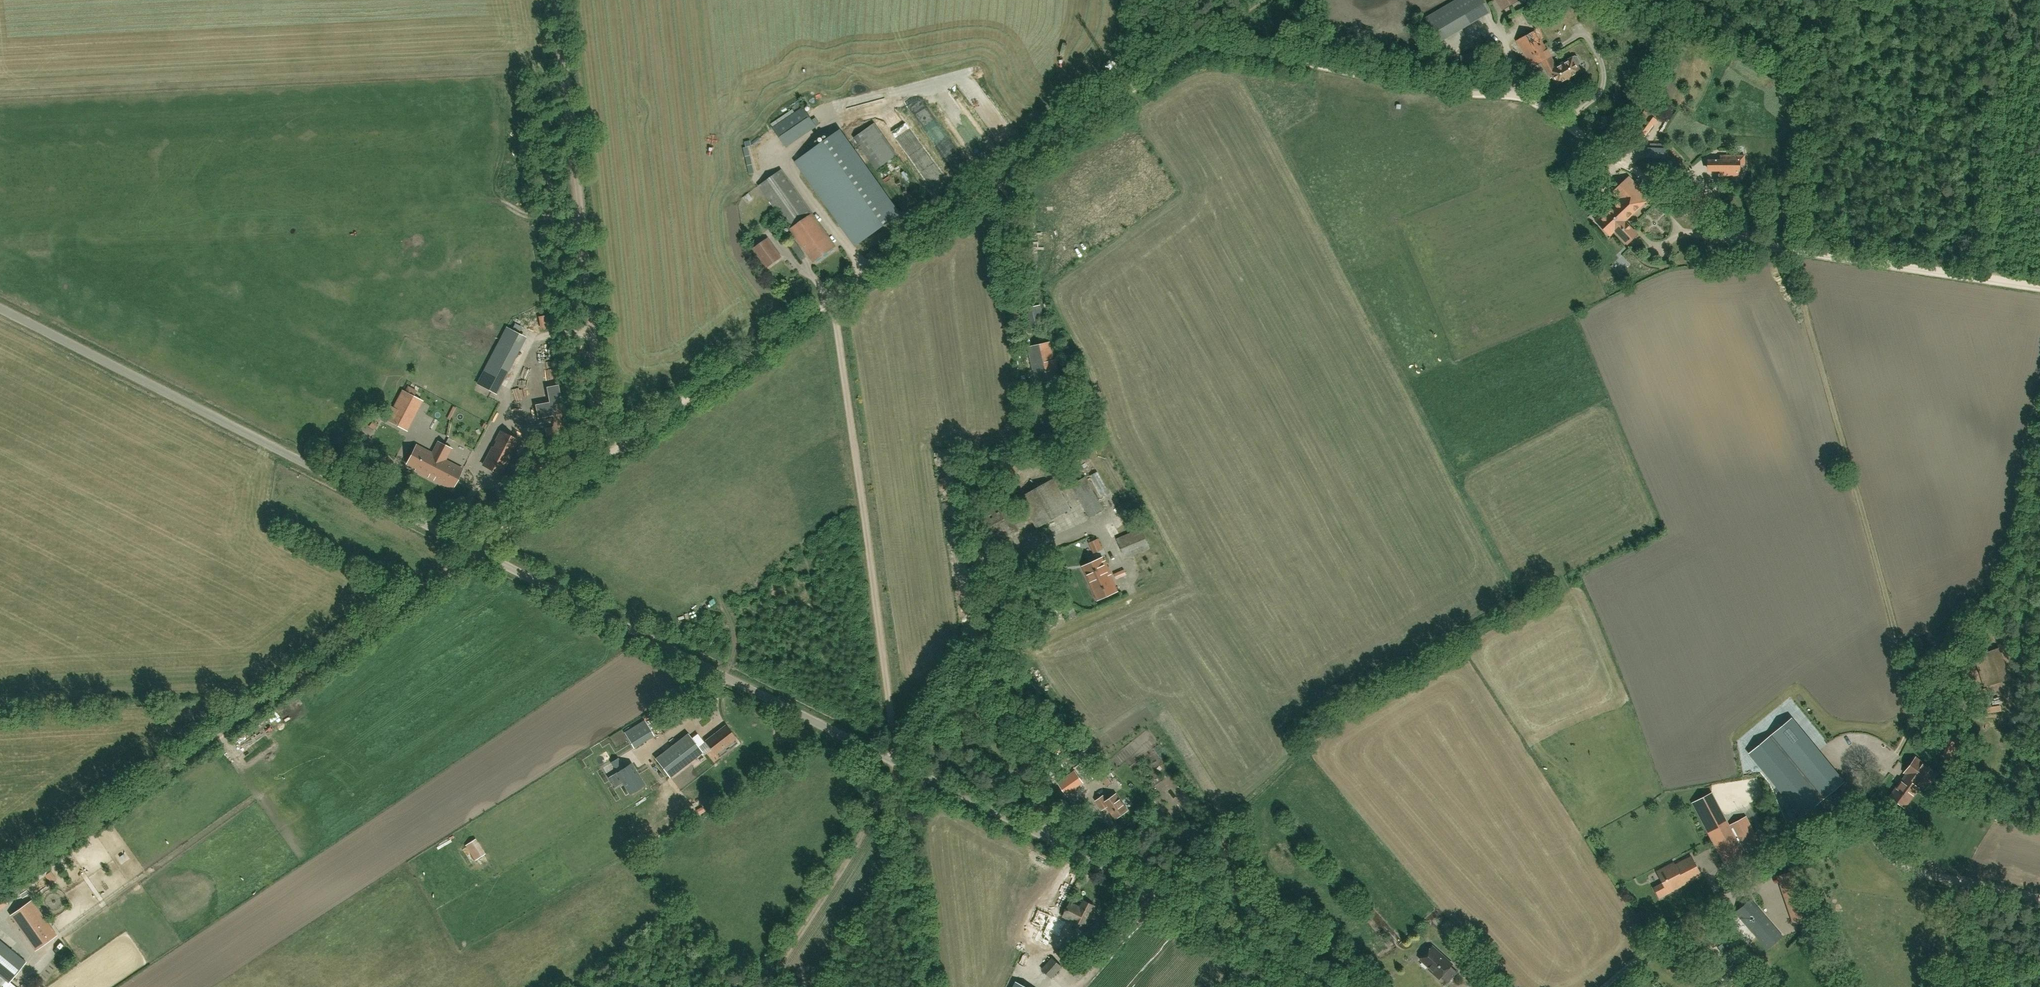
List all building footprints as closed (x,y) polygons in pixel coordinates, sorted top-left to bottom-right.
[(1490,12),(1483,0),(1456,0),(1424,19),(1439,43),(1490,12)] [(1502,10),(1518,0),(1497,0),(1502,10)] [(1581,72),(1577,65),(1579,64),(1580,61),(1577,57),(1574,56),(1556,67),(1535,30),(1517,41),(1532,68),(1542,62),(1551,78),(1552,77),(1558,85),(1581,72)] [(1462,64),(1477,61),(1476,53),(1460,56),(1462,64)] [(796,62),(784,67),(786,72),(798,68),(796,62)] [(959,102),(944,113),(951,121),(965,110),(959,102)] [(816,125),(812,119),(803,106),(795,112),(774,127),(773,127),(786,146),(816,126),(816,125)] [(1649,114),(1645,119),(1637,130),(1645,135),(1656,119),(1649,114)] [(966,130),(962,123),(967,121),(964,115),(953,121),(959,134),(966,130)] [(899,154),(875,121),(854,136),(877,169),(899,154)] [(970,148),(982,140),(973,127),(962,135),(970,148)] [(847,230),(845,231),(855,245),(900,213),(840,129),(797,160),(847,230)] [(1665,148),(1647,147),(1646,157),(1665,158),(1665,148)] [(926,179),(939,171),(930,154),(916,161),(926,179)] [(1720,170),(1720,175),(1738,175),(1738,166),(1744,166),(1744,156),(1720,156),(1720,161),(1709,161),(1709,170),(1720,170)] [(892,177),(903,172),(899,164),(888,169),(892,177)] [(836,246),(826,233),(781,170),(759,185),(814,262),(836,246)] [(1624,221),(1649,197),(1629,177),(1610,194),(1618,202),(1610,211),(1607,208),(1595,220),(1610,235),(1615,230),(1627,243),(1637,233),(1624,221)] [(751,193),(744,197),(749,204),(755,199),(751,193)] [(767,266),(781,257),(768,239),(754,248),(767,266)] [(1620,251),(1611,260),(1623,272),(1632,263),(1620,251)] [(1029,330),(1045,326),(1040,305),(1024,309),(1029,330)] [(511,355),(521,335),(507,327),(497,347),(478,384),(492,391),(511,355)] [(1037,383),(1060,378),(1056,359),(1053,360),(1049,342),(1028,347),(1037,383)] [(401,427),(417,397),(403,390),(387,420),(401,427)] [(563,413),(562,413),(555,414),(555,415),(557,426),(553,427),(545,428),(547,441),(567,438),(563,414),(563,413)] [(502,474),(506,466),(519,441),(503,433),(501,432),(501,431),(500,432),(496,441),(498,442),(495,448),(493,447),(492,447),(488,456),(483,465),(484,465),(492,470),(501,474),(502,474)] [(439,440),(433,452),(418,443),(408,462),(417,467),(422,469),(422,470),(429,474),(431,470),(434,465),(439,455),(445,443),(439,440)] [(453,486),(457,479),(459,474),(463,467),(446,458),(452,446),(445,443),(439,455),(434,465),(431,470),(429,474),(453,486)] [(1089,518),(1104,509),(1085,477),(1070,485),(1089,518)] [(1037,528),(1070,509),(1053,478),(1019,497),(1037,528)] [(505,497),(499,492),(495,497),(501,502),(505,497)] [(988,543),(1017,528),(1002,497),(973,512),(988,543)] [(1049,521),(1055,535),(1076,526),(1069,512),(1049,521)] [(1118,524),(1110,526),(1113,534),(1120,532),(1118,524)] [(1125,559),(1150,548),(1142,527),(1116,538),(1125,559)] [(1096,553),(1106,548),(1100,538),(1091,542),(1096,553)] [(1083,567),(1090,583),(1098,599),(1117,591),(1107,569),(1108,569),(1105,561),(1104,562),(1102,558),(1083,567)] [(1071,619),(1079,617),(1076,608),(1068,610),(1071,619)] [(1987,685),(2009,677),(1999,646),(1976,654),(1987,685)] [(1818,801),(1842,781),(1791,719),(1767,739),(1818,801)] [(644,720),(625,732),(633,746),(652,734),(644,720)] [(734,739),(725,726),(706,740),(716,753),(734,739)] [(688,735),(657,760),(669,776),(701,751),(688,735)] [(1904,771),(1907,773),(1918,781),(1926,787),(1936,772),(1914,757),(1904,771)] [(631,792),(632,791),(644,784),(631,764),(613,775),(619,784),(623,782),(630,792),(630,793),(631,792)] [(1070,775),(1059,783),(1065,792),(1076,784),(1081,781),(1075,772),(1070,775)] [(744,787),(758,779),(755,773),(740,781),(744,787)] [(1918,781),(1907,773),(1890,796),(1903,807),(1918,787),(1914,785),(1918,781)] [(664,787),(669,784),(661,774),(657,778),(664,787)] [(1105,775),(1101,778),(1106,786),(1111,783),(1105,775)] [(574,800),(584,796),(577,781),(567,786),(574,800)] [(1744,855),(1742,852),(1744,851),(1746,854),(1761,846),(1745,816),(1730,824),(1732,827),(1730,828),(1711,792),(1693,802),(1725,864),(1744,855)] [(1103,796),(1096,800),(1102,809),(1107,805),(1116,818),(1127,810),(1116,794),(1106,801),(1103,796)] [(476,860),(485,854),(475,839),(465,845),(476,860)] [(1654,888),(1659,898),(1674,890),(1674,889),(1701,875),(1691,856),(1675,865),(1674,862),(1657,871),(1663,883),(1654,888)] [(43,876),(30,885),(35,891),(47,883),(43,876)] [(1771,883),(1761,897),(1767,900),(1770,896),(1774,899),(1770,905),(1785,916),(1791,907),(1780,899),(1784,893),(1771,883)] [(30,888),(21,892),(24,897),(32,893),(30,888)] [(0,898),(0,909),(8,904),(4,896),(0,898)] [(1735,911),(1767,949),(1782,936),(1750,898),(1735,911)] [(56,935),(31,900),(12,914),(36,949),(56,935)] [(1089,917),(1094,906),(1083,900),(1080,907),(1070,902),(1063,916),(1073,921),(1086,927),(1091,917),(1089,917)] [(1792,909),(1796,923),(1812,918),(1807,904),(1792,909)] [(1031,924),(1032,925),(1039,928),(1036,935),(1034,940),(1047,946),(1049,942),(1053,934),(1059,937),(1060,937),(1066,921),(1057,917),(1047,913),(1038,909),(1031,924)] [(45,950),(49,956),(70,943),(63,933),(53,939),(55,943),(45,950)] [(9,982),(27,961),(0,938),(0,975),(9,982)] [(1420,959),(1430,968),(1433,970),(1432,971),(1439,978),(1452,964),(1432,946),(1420,959)] [(1052,958),(1042,969),(1052,978),(1062,967),(1052,958)] [(1077,975),(1081,979),(1087,972),(1083,968),(1077,975)] [(1486,976),(1480,969),(1473,975),(1479,982),(1478,983),(1482,986),(1495,986),(1494,986),(1495,985),(1487,976),(1486,976)]
